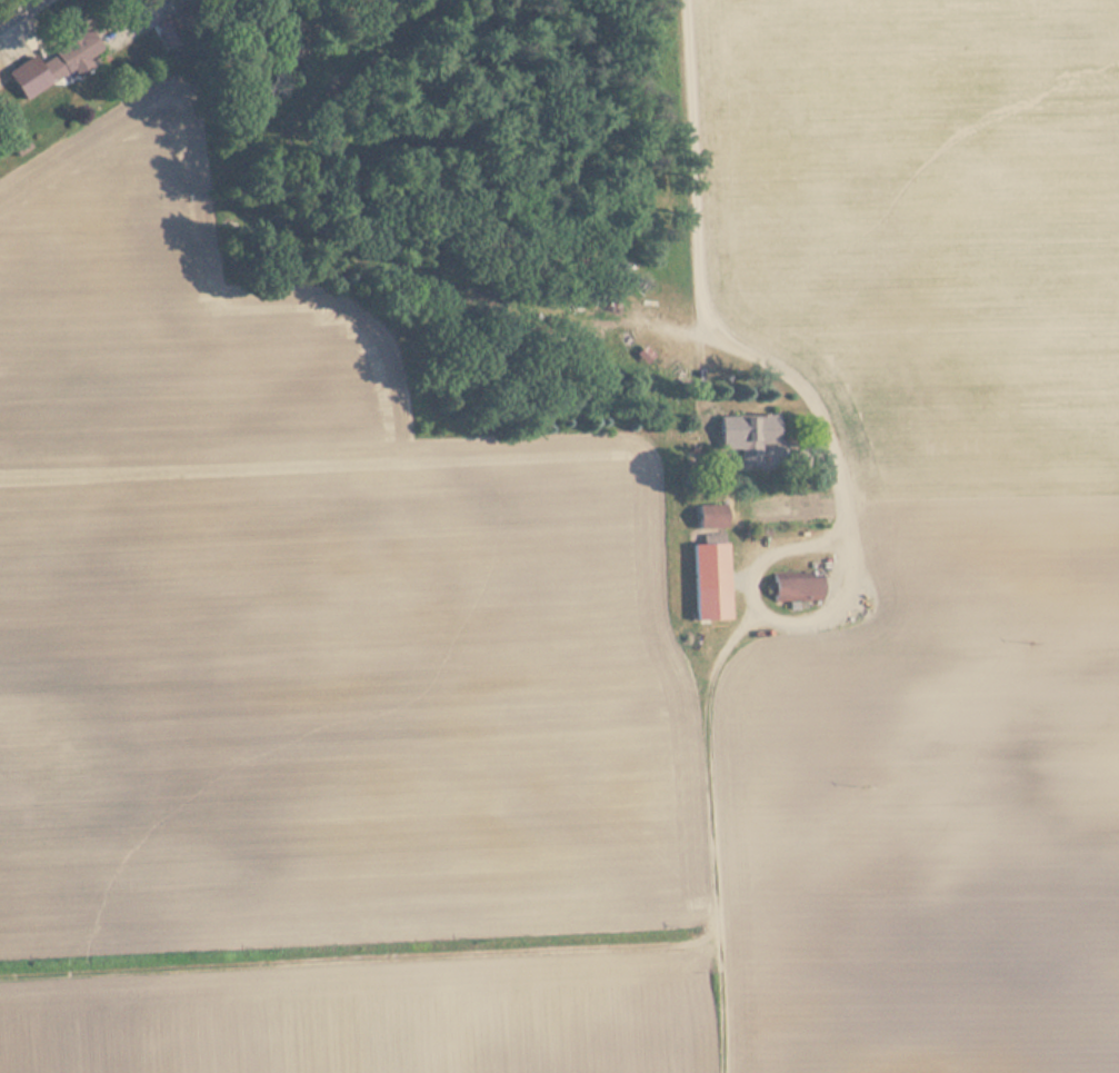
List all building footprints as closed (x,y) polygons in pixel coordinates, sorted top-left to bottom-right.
[(174,50),(188,39),(171,18),(157,30),(174,50)] [(74,72),(77,79),(95,69),(90,59),(103,52),(91,30),(38,60),(52,84),(74,72)] [(656,356),(645,347),(636,356),(648,366),(656,356)] [(781,416),(731,417),(732,434),(741,433),(741,469),(763,469),(762,444),(781,444),(781,416)] [(727,529),(727,505),(699,505),(699,529),(727,529)] [(730,621),(728,544),(695,544),(696,622),(730,621)] [(824,579),(776,579),(776,602),(824,602),(824,579)]
